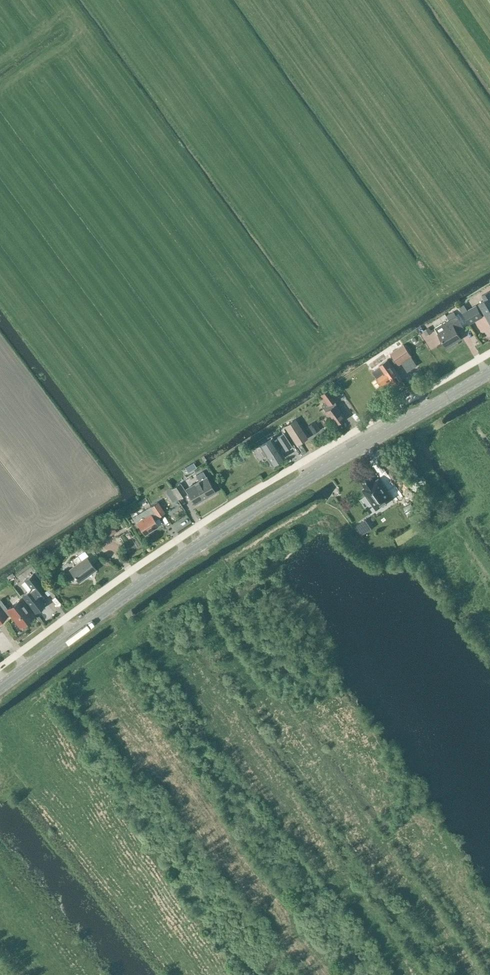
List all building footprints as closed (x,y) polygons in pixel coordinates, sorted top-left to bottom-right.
[(489,291),(482,295),(484,300),(479,303),(489,323),(489,292),(489,291)] [(483,317),(476,305),(462,313),(469,325),(483,317)] [(435,328),(438,334),(446,347),(461,338),(455,329),(462,325),(456,315),(435,328)] [(397,363),(410,354),(403,344),(390,354),(397,363)] [(380,366),(373,371),(377,377),(376,378),(381,385),(389,379),(393,385),(402,379),(392,366),(392,367),(387,360),(381,364),(379,365),(380,366)] [(330,388),(321,395),(326,402),(322,405),(326,411),(326,412),(331,418),(333,417),(338,423),(345,418),(333,402),(338,398),(330,388)] [(306,437),(295,419),(285,426),(296,444),(306,437)] [(271,437),(259,445),(271,464),(284,456),(281,452),(291,446),(283,434),(277,438),(278,439),(274,441),(271,437)] [(215,492),(203,471),(195,475),(199,481),(186,488),(195,503),(215,492)] [(374,482),(366,471),(358,477),(367,490),(364,492),(376,509),(392,498),(379,479),(374,482)] [(178,499),(187,493),(180,483),(171,488),(178,499)] [(133,517),(144,534),(158,526),(154,519),(164,512),(157,502),(133,517)] [(367,518),(355,526),(361,535),(373,527),(367,518)] [(110,551),(122,551),(122,536),(110,536),(110,551)] [(82,560),(78,555),(73,558),(77,564),(69,569),(79,581),(96,569),(86,556),(82,560)] [(41,584),(33,575),(32,574),(24,580),(31,588),(22,595),(36,612),(44,605),(40,600),(43,598),(35,588),(41,584)] [(53,586),(48,590),(54,599),(60,595),(53,586)] [(0,600),(0,620),(6,615),(6,614),(9,612),(20,626),(33,616),(20,599),(7,609),(0,600)] [(50,616),(58,612),(52,601),(44,606),(50,616)]
